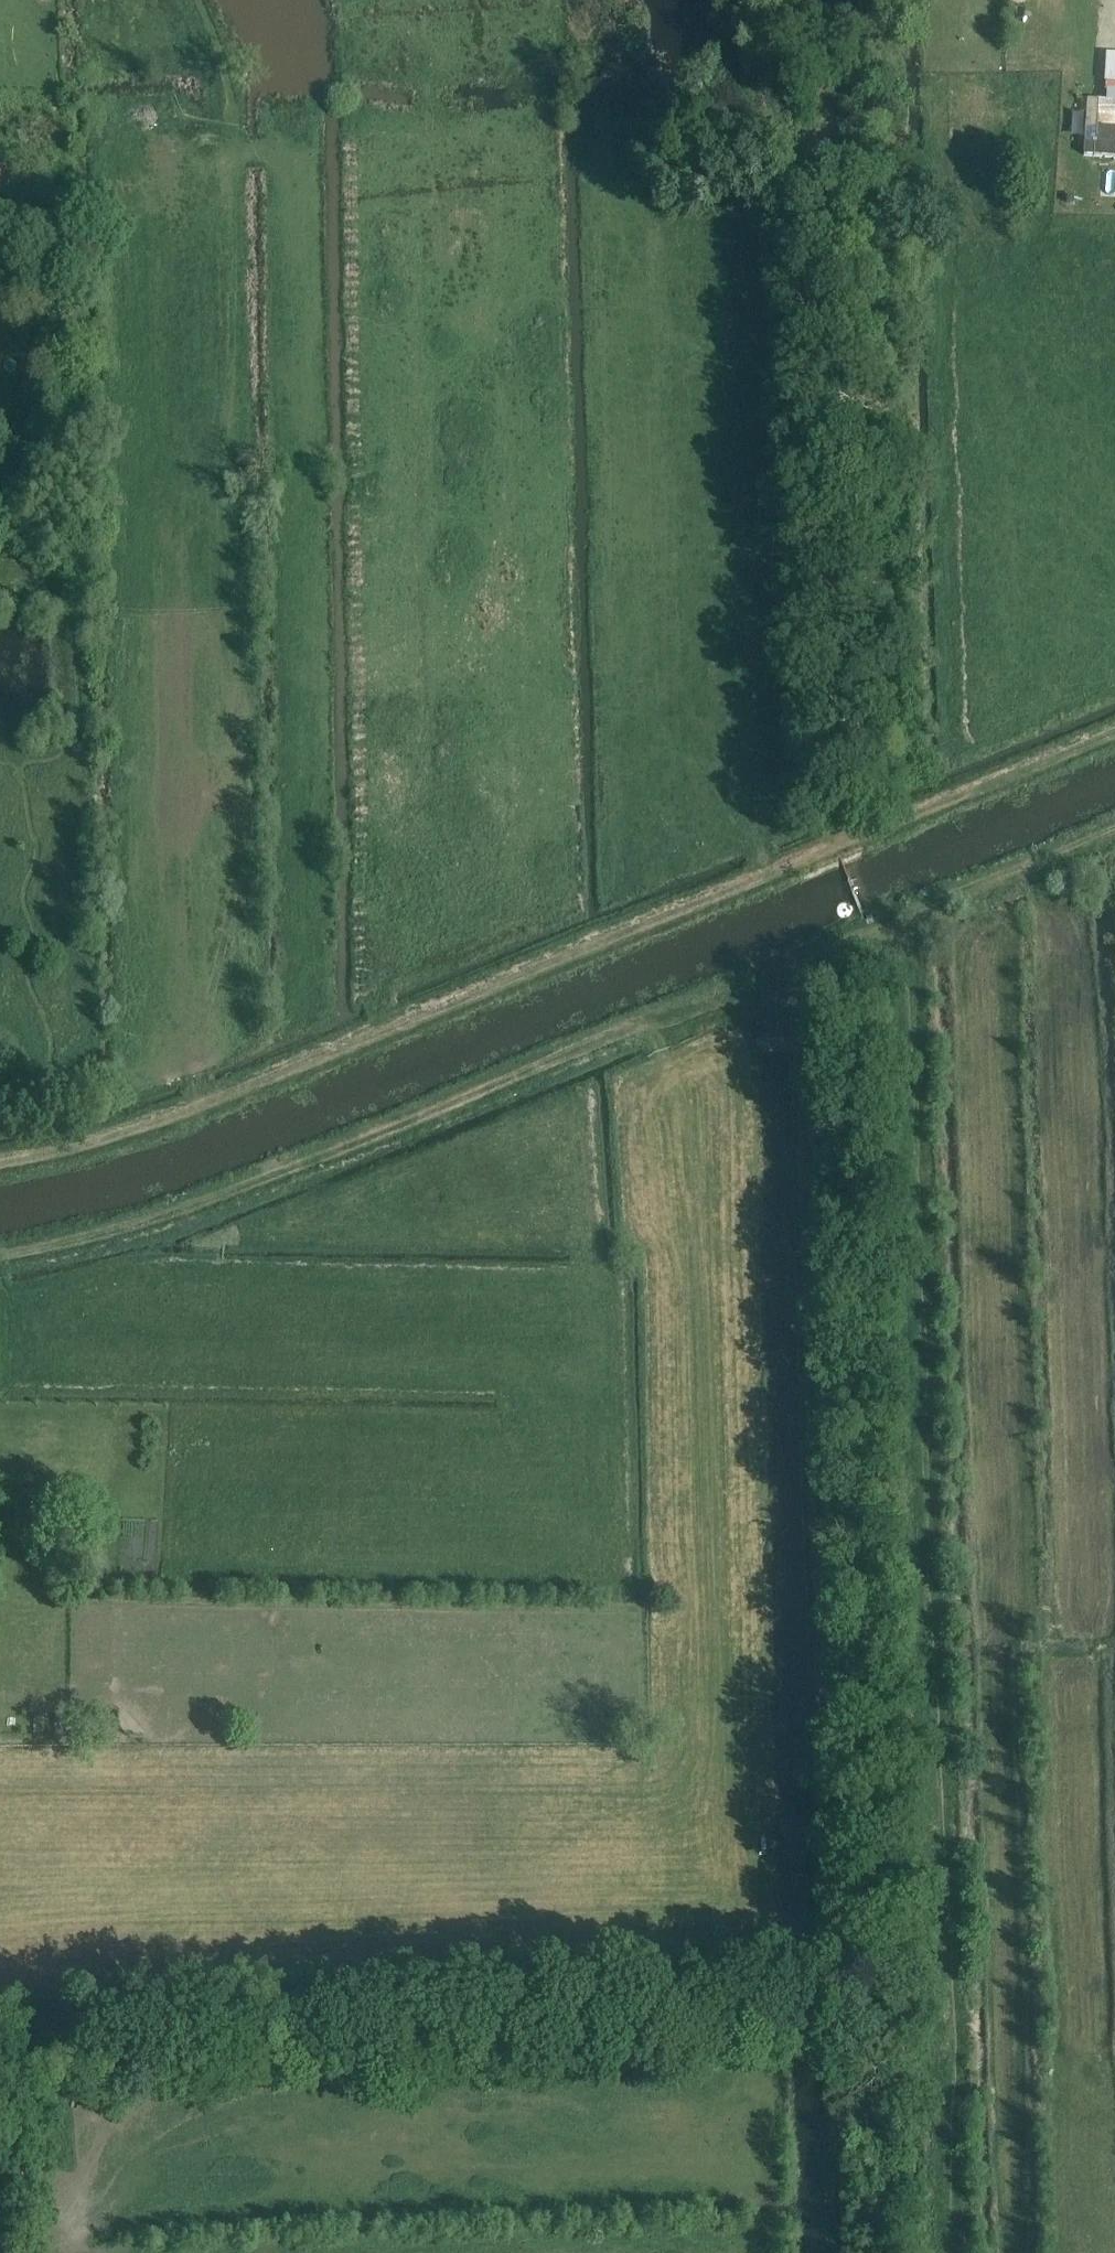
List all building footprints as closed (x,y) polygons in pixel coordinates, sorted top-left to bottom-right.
[(8,166),(0,166),(0,197),(9,196),(8,166)]
